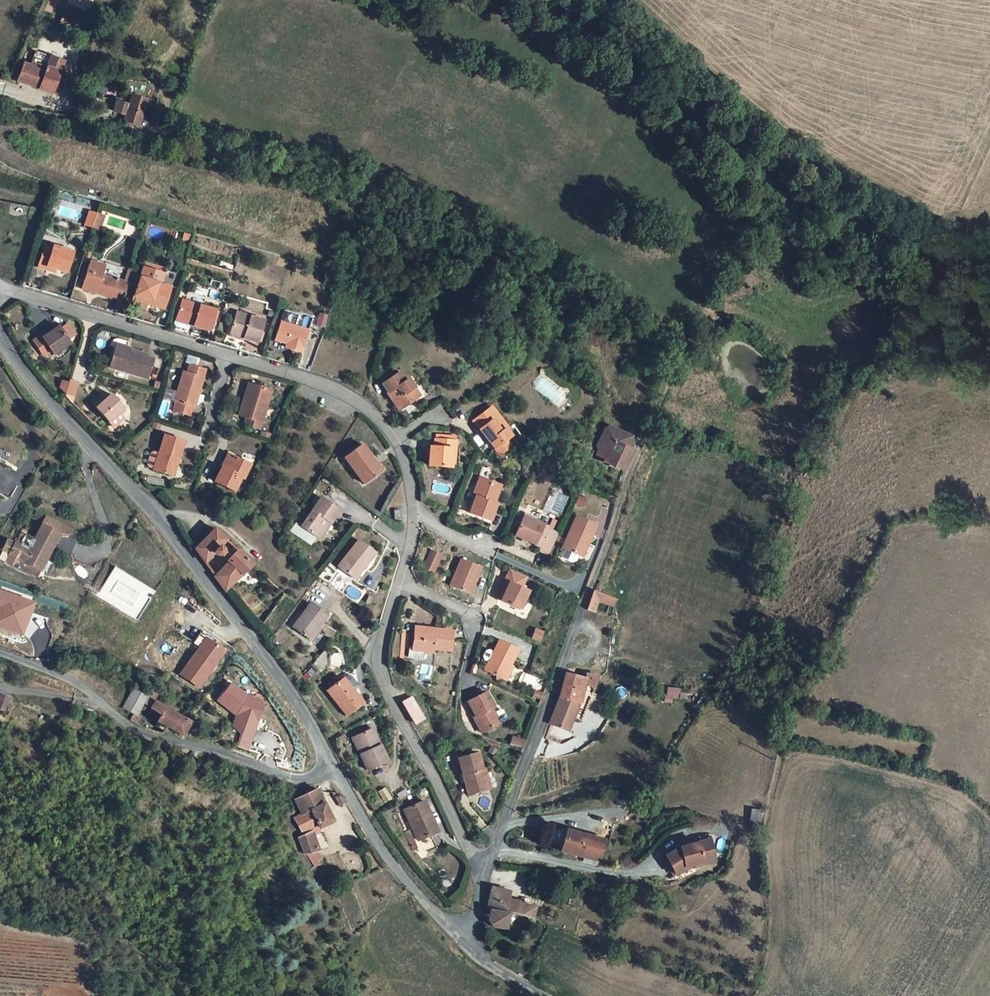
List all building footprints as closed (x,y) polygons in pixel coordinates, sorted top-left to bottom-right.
[(35,52),(30,67),(39,70),(43,59),(62,66),(64,62),(35,52)] [(30,67),(24,65),(18,81),(53,93),(62,66),(43,59),(39,70),(30,67)] [(125,120),(140,124),(147,100),(132,96),(131,102),(125,100),(116,98),(113,107),(116,108),(115,111),(127,115),(125,120)] [(85,224),(92,226),(96,214),(89,212),(85,224)] [(100,229),(104,216),(96,214),(92,226),(100,229)] [(52,249),(44,247),(38,267),(46,269),(47,266),(55,269),(67,272),(73,252),(53,246),(52,249)] [(105,266),(90,262),(82,289),(122,301),(131,272),(127,271),(124,283),(102,276),(105,266)] [(166,270),(144,263),(142,268),(164,275),(166,270)] [(142,268),(131,306),(145,310),(147,304),(164,309),(170,287),(161,284),(164,275),(142,268)] [(219,311),(182,301),(177,318),(195,323),(194,326),(202,328),(203,326),(210,328),(213,320),(216,321),(219,311)] [(264,321),(236,313),(230,334),(258,342),(264,321)] [(194,326),(195,323),(177,318),(175,325),(189,329),(190,325),(194,326)] [(210,328),(203,326),(202,328),(213,331),(216,321),(213,320),(210,328)] [(317,334),(323,335),(326,322),(322,321),(317,334)] [(280,323),(275,340),(287,344),(292,345),(291,350),(301,353),(308,331),(280,323)] [(76,335),(68,324),(60,329),(59,327),(49,334),(43,338),(42,336),(34,341),(45,356),(52,351),(54,354),(70,343),(68,340),(76,335)] [(130,352),(131,348),(117,344),(116,348),(130,352)] [(116,348),(115,348),(109,367),(148,379),(153,359),(130,352),(116,348)] [(196,393),(198,394),(205,370),(190,365),(188,373),(184,372),(175,402),(176,402),(173,411),(189,415),(192,407),(196,393)] [(405,381),(398,372),(382,383),(389,393),(391,391),(395,398),(392,400),(396,405),(404,407),(416,398),(410,390),(414,388),(408,379),(405,381)] [(78,383),(69,380),(68,383),(65,394),(66,394),(74,397),(78,383)] [(65,394),(68,383),(63,381),(60,389),(65,394)] [(272,390),(249,383),(246,391),(249,392),(245,405),(242,404),(239,416),(246,418),(254,420),(252,426),(260,429),(272,390)] [(416,398),(420,396),(414,388),(410,390),(416,398)] [(124,408),(111,394),(106,399),(103,396),(93,404),(109,422),(124,408)] [(507,428),(491,407),(475,420),(481,428),(480,430),(500,455),(511,446),(506,440),(511,436),(505,429),(507,428)] [(245,424),(252,426),(254,420),(246,418),(245,424)] [(480,430),(481,428),(475,420),(473,421),(480,430)] [(630,437),(609,427),(605,428),(597,447),(598,451),(607,454),(605,459),(604,462),(623,470),(631,450),(625,447),(630,437)] [(184,441),(164,435),(154,470),(171,475),(177,457),(179,458),(184,441)] [(455,437),(436,435),(436,439),(435,439),(434,447),(430,446),(428,465),(450,467),(450,464),(452,449),(455,449),(455,441),(454,441),(455,437)] [(345,457),(365,484),(379,474),(376,470),(370,461),(373,459),(367,451),(362,444),(345,457)] [(11,452),(4,448),(0,456),(0,462),(5,465),(11,452)] [(370,461),(376,470),(381,466),(369,450),(367,451),(373,459),(370,461)] [(605,459),(607,454),(598,451),(596,455),(605,459)] [(222,468),(224,469),(230,455),(228,454),(222,468)] [(250,464),(230,455),(224,469),(222,468),(215,482),(235,491),(241,478),(244,479),(250,464)] [(171,475),(174,476),(179,458),(177,457),(171,475)] [(584,462),(582,466),(583,467),(583,468),(584,468),(585,469),(586,470),(587,470),(588,471),(590,471),(592,466),(584,462)] [(497,484),(480,478),(474,496),(476,497),(470,513),(490,520),(496,504),(494,503),(491,502),(497,484)] [(501,485),(497,484),(491,502),(494,503),(501,485)] [(576,504),(582,506),(585,499),(579,497),(576,504)] [(339,510),(321,498),(302,527),(317,537),(327,521),(330,523),(339,510)] [(71,529),(36,511),(33,517),(43,522),(35,539),(25,534),(20,544),(16,542),(16,543),(9,539),(0,557),(0,560),(30,575),(31,573),(34,566),(41,570),(46,572),(51,563),(45,560),(59,533),(69,533),(71,529)] [(589,541),(596,525),(576,516),(562,548),(580,556),(586,540),(589,541)] [(524,517),(523,517),(515,536),(541,547),(539,550),(549,554),(558,534),(549,530),(549,528),(532,521),(524,517)] [(320,539),(330,523),(327,521),(317,537),(320,539)] [(195,549),(205,563),(214,552),(216,555),(220,555),(223,553),(222,549),(219,547),(226,539),(214,528),(195,549)] [(375,553),(358,540),(337,567),(352,577),(355,573),(361,565),(364,567),(369,560),(375,553)] [(582,557),(589,541),(586,540),(580,556),(582,557)] [(423,567),(435,572),(443,553),(430,548),(423,567)] [(214,577),(225,591),(252,565),(237,550),(228,561),(228,562),(214,577)] [(481,567),(461,559),(450,586),(470,594),(481,567)] [(360,577),(371,562),(369,560),(364,567),(361,565),(355,573),(360,577)] [(31,573),(37,576),(41,570),(34,566),(31,573)] [(111,572),(119,577),(123,571),(115,566),(111,572)] [(510,582),(521,587),(526,577),(510,569),(496,599),(501,601),(510,582)] [(520,609),(528,590),(521,587),(510,582),(501,601),(520,609)] [(156,591),(149,587),(141,600),(148,605),(156,591)] [(587,610),(593,612),(597,600),(613,605),(615,599),(593,591),(587,610)] [(5,625),(4,628),(22,634),(28,618),(26,617),(23,616),(25,612),(28,613),(31,602),(16,597),(15,599),(0,594),(0,623),(5,625)] [(327,615),(311,603),(293,627),(310,639),(327,615)] [(190,647),(196,651),(191,658),(181,675),(199,686),(209,670),(210,670),(223,649),(215,644),(218,640),(201,629),(190,647)] [(450,651),(452,631),(434,629),(434,633),(415,631),(413,649),(409,649),(408,657),(422,658),(423,651),(432,652),(433,649),(450,651)] [(543,632),(535,629),(532,638),(540,641),(543,632)] [(510,666),(518,649),(499,640),(494,652),(489,662),(485,670),(497,676),(496,679),(502,682),(503,679),(510,666)] [(489,662),(494,652),(489,650),(486,651),(483,656),(484,660),(489,662)] [(512,667),(510,666),(503,679),(506,680),(512,667)] [(587,677),(567,673),(561,696),(581,702),(582,703),(586,684),(587,677)] [(598,676),(587,675),(587,677),(586,684),(597,686),(598,676)] [(354,691),(356,690),(345,676),(343,678),(354,691)] [(347,716),(363,703),(354,691),(343,678),(327,690),(347,716)] [(257,698),(246,695),(230,683),(217,701),(237,715),(233,727),(243,736),(236,746),(248,749),(257,722),(254,721),(256,717),(258,718),(260,710),(254,709),(257,698)] [(668,686),(665,701),(676,703),(679,688),(668,686)] [(134,690),(132,689),(122,709),(133,714),(130,720),(135,723),(137,719),(137,716),(143,702),(146,696),(134,690)] [(157,694),(150,690),(146,696),(153,700),(157,694)] [(541,699),(543,693),(535,691),(533,696),(541,699)] [(474,717),(482,733),(500,724),(494,712),(492,714),(490,709),(494,707),(486,692),(468,701),(476,716),(474,717)] [(151,708),(155,702),(153,700),(146,696),(143,702),(151,708)] [(412,696),(403,701),(415,723),(424,718),(412,696)] [(581,702),(561,696),(551,722),(571,730),(581,702)] [(0,697),(0,709),(5,711),(9,699),(0,697)] [(254,709),(260,710),(263,701),(257,698),(254,709)] [(188,727),(191,722),(180,716),(158,704),(155,702),(151,708),(151,709),(160,715),(157,722),(167,727),(183,736),(188,727)] [(494,712),(500,724),(506,721),(507,718),(503,710),(500,709),(494,712)] [(377,746),(380,745),(372,728),(369,729),(377,746)] [(377,746),(369,729),(353,737),(368,770),(388,761),(380,745),(377,746)] [(500,743),(482,736),(481,741),(499,748),(500,743)] [(526,740),(513,737),(510,744),(523,748),(526,740)] [(478,753),(459,758),(468,794),(488,789),(482,769),(478,753)] [(298,837),(305,852),(308,854),(318,851),(319,851),(314,835),(317,833),(316,832),(315,830),(320,827),(332,821),(316,789),(295,799),(298,805),(302,814),(294,818),(302,835),(298,837)] [(335,797),(341,806),(346,804),(344,801),(338,794),(335,797)] [(434,824),(424,800),(404,809),(419,840),(435,833),(432,825),(434,824)] [(761,820),(762,809),(751,809),(750,819),(761,820)] [(597,836),(559,824),(553,845),(590,857),(597,836)] [(415,842),(409,831),(405,833),(410,844),(415,842)] [(709,864),(708,848),(677,850),(661,855),(668,875),(679,871),(678,869),(688,869),(688,871),(697,870),(697,866),(709,864)] [(510,889),(490,885),(487,903),(486,907),(507,911),(531,920),(533,906),(531,904),(510,899),(510,889)]
